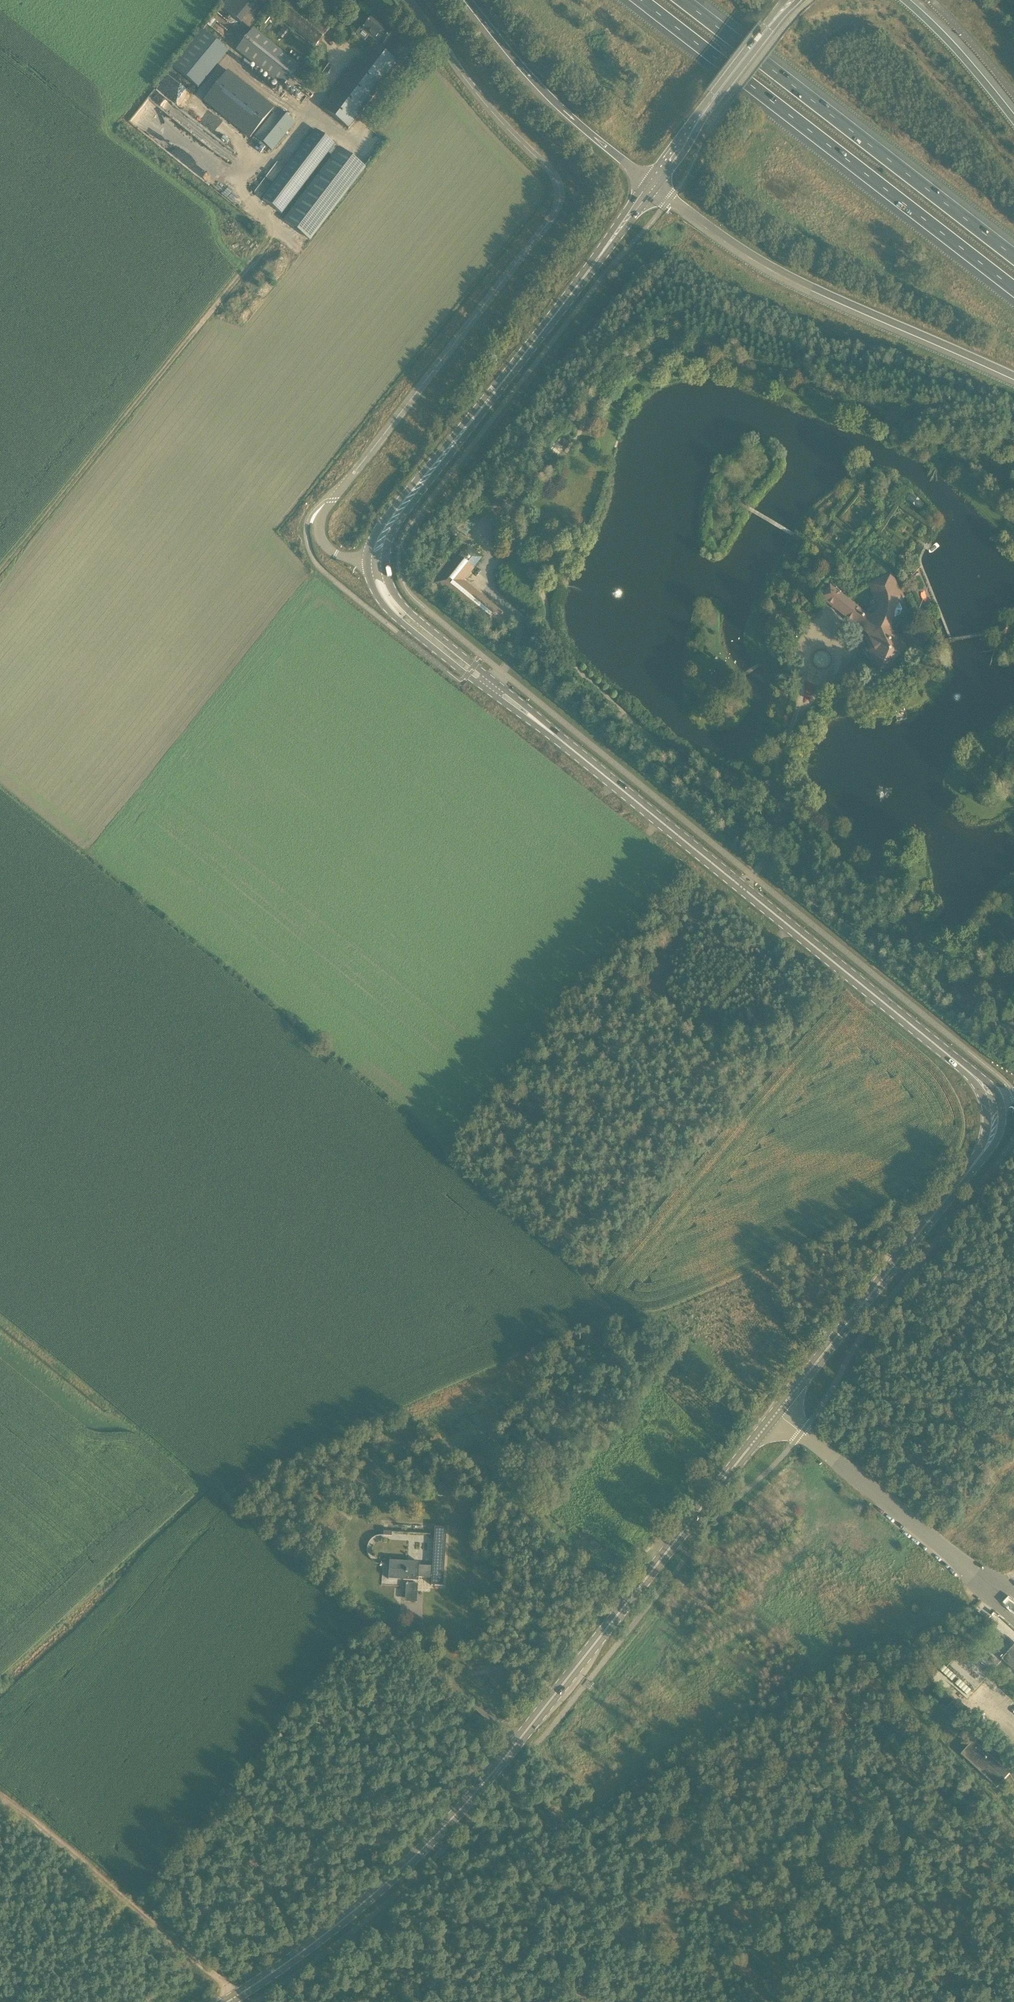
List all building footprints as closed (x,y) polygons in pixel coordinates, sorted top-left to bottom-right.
[(223,6),(242,22),(260,0),(228,0),(223,6)] [(294,0),(288,0),(276,15),(315,47),(330,29),(294,0)] [(362,31),(382,46),(392,32),(372,17),(362,31)] [(299,67),(253,29),(236,51),(281,88),(299,67)] [(201,30),(171,67),(197,89),(228,52),(201,30)] [(359,59),(321,108),(324,111),(349,129),(399,63),(375,45),(362,61),(359,59)] [(228,70),(203,101),(206,103),(250,139),(274,108),(263,100),(231,73),(228,70)] [(277,108),(254,137),(272,151),(295,123),(277,108)] [(334,145),(316,130),(263,200),(281,214),(328,153),(334,145)] [(334,145),(328,153),(332,156),(338,147),(334,145)] [(332,156),(284,220),(311,241),(366,169),(339,148),(332,156)] [(447,560),(427,584),(437,593),(441,588),(491,631),(493,628),(499,632),(507,621),(502,617),(504,615),(464,581),(474,570),(457,556),(450,563),(447,560)] [(855,607),(847,617),(848,617),(847,618),(851,620),(870,636),(876,649),(870,652),(880,675),(896,667),(892,658),(910,650),(904,636),(903,637),(895,641),(892,634),(897,623),(903,621),(908,611),(892,574),(868,585),(877,606),(871,608),(867,614),(860,609),(856,607),(855,607)] [(822,598),(847,618),(848,617),(847,617),(855,607),(856,607),(831,587),(822,598)] [(1002,624),(998,629),(999,636),(1004,640),(1011,639),(1013,635),(1013,626),(1008,623),(1002,624)] [(821,667),(832,661),(825,650),(814,657),(821,667)] [(432,1579),(431,1586),(443,1586),(446,1528),(435,1528),(432,1566),(419,1565),(419,1562),(390,1560),(388,1579),(418,1581),(418,1578),(432,1579)] [(417,1592),(418,1584),(406,1583),(406,1591),(417,1592)] [(1002,1660),(1013,1671),(1013,1647),(1002,1660)] [(946,1694),(937,1704),(955,1720),(964,1710),(946,1694)] [(997,1788),(1010,1774),(974,1741),(961,1755),(997,1788)]
